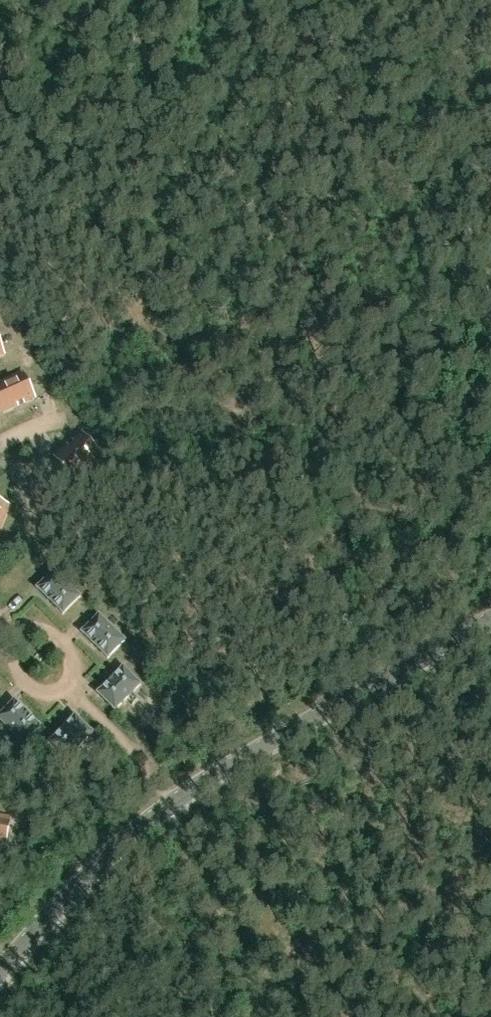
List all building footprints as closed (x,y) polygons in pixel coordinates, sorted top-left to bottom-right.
[(36,399),(24,372),(0,382),(0,402),(4,413),(36,399)] [(74,477),(102,454),(82,431),(55,455),(74,477)] [(11,506),(0,502),(0,534),(11,506)] [(63,614),(81,596),(54,570),(37,588),(63,614)] [(107,659),(125,641),(99,615),(81,632),(107,659)] [(119,706),(145,681),(128,663),(102,688),(119,706)] [(41,727),(14,701),(0,716),(0,722),(23,745),(41,727)] [(67,759),(93,734),(75,716),(49,742),(67,759)] [(11,816),(0,815),(0,844),(6,845),(11,816)]
